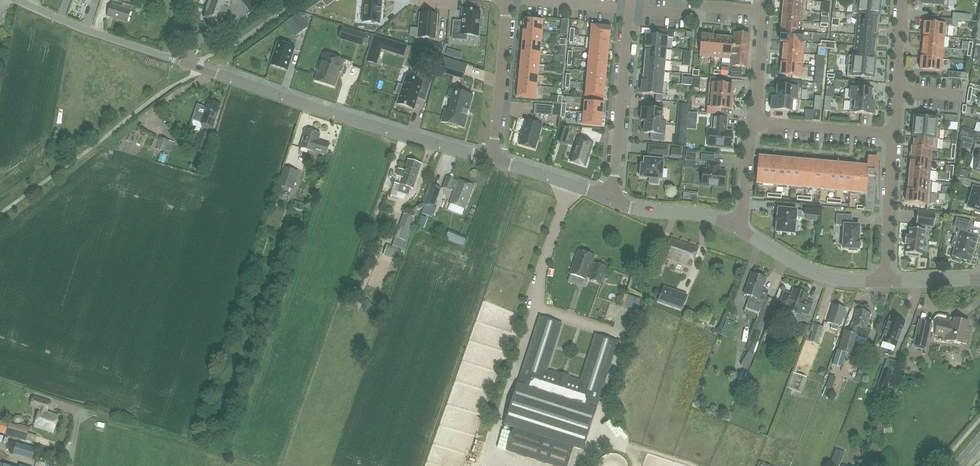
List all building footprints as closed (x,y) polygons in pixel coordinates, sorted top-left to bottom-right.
[(205,11),(206,12),(205,17),(219,22),(222,14),(225,15),(225,13),(227,14),(227,13),(225,13),(226,11),(227,11),(226,11),(227,9),(228,9),(229,9),(227,8),(230,0),(209,0),(205,11)] [(363,21),(379,23),(380,13),(381,13),(380,13),(380,9),(382,9),(380,9),(381,0),(365,0),(363,21)] [(782,9),(806,11),(807,1),(804,0),(783,0),(782,9)] [(881,7),(881,5),(881,0),(854,0),(853,11),(858,12),(858,13),(879,15),(879,16),(880,16),(881,7)] [(107,16),(127,22),(132,5),(123,2),(122,5),(111,2),(107,16)] [(806,11),(782,9),(781,15),(781,16),(781,20),(802,22),(803,11),(806,12),(806,11)] [(463,10),(462,22),(460,22),(460,24),(454,24),(454,21),(452,39),(467,40),(467,35),(478,36),(479,27),(481,28),(482,19),(479,18),(480,11),(463,10)] [(437,15),(420,13),(418,37),(435,39),(437,15)] [(858,13),(857,24),(878,26),(878,25),(878,24),(878,22),(879,22),(878,22),(879,16),(879,15),(858,13)] [(293,19),(303,32),(309,27),(299,14),(293,19)] [(541,32),(543,20),(525,19),(524,31),(541,32)] [(802,22),(781,20),(781,21),(780,21),(781,21),(780,31),(781,31),(801,32),(802,22)] [(923,34),(947,37),(948,25),(924,23),(923,34)] [(857,24),(856,35),(877,37),(877,30),(878,30),(877,30),(878,28),(878,27),(878,26),(857,24)] [(592,25),(591,38),(609,39),(610,27),(592,25)] [(365,35),(350,30),(347,39),(363,43),(365,35)] [(645,47),(666,49),(667,39),(670,36),(671,31),(662,30),(662,37),(646,35),(645,47)] [(540,43),(541,32),(524,31),(523,41),(540,43)] [(781,31),(780,42),(783,42),(801,43),(802,32),(801,32),(781,31)] [(733,58),(732,58),(732,66),(735,66),(735,67),(736,67),(736,66),(740,67),(747,68),(750,36),(743,35),(739,35),(739,34),(738,34),(738,35),(735,34),(734,37),(735,38),(733,58)] [(947,37),(923,34),(922,42),(922,44),(922,45),(922,46),(943,48),(944,37),(947,37)] [(382,49),(392,52),(396,42),(374,35),(366,60),(377,64),(382,49)] [(711,56),(713,36),(702,35),(700,55),(711,56)] [(856,35),(855,46),(876,47),(876,46),(876,44),(877,44),(877,43),(876,43),(877,37),(856,35)] [(720,36),(713,36),(711,56),(722,57),(724,37),(723,36),(722,36),(720,36)] [(725,37),(724,37),(722,57),(732,58),(733,58),(735,38),(734,37),(728,37),(728,36),(728,37),(725,37),(726,36),(725,36),(725,37)] [(609,39),(591,38),(590,49),(608,51),(609,39)] [(442,46),(427,41),(424,49),(439,54),(442,46)] [(539,54),(540,43),(523,41),(522,52),(539,54)] [(287,70),(294,47),(278,42),(271,65),(287,70)] [(783,42),(782,52),(803,54),(804,43),(801,43),(783,42)] [(876,47),(855,46),(854,56),(875,58),(875,52),(876,52),(876,51),(875,51),(876,49),(876,47)] [(943,48),(922,46),(921,57),(942,59),(943,48)] [(666,49),(645,47),(644,59),(665,60),(666,49)] [(590,49),(589,60),(607,62),(608,51),(590,49)] [(538,65),(539,54),(522,52),(521,63),(538,65)] [(803,54),(782,52),(781,63),(802,65),(803,54)] [(317,80),(334,86),(339,70),(341,71),(344,61),(342,61),(342,60),(325,55),(322,63),(320,63),(317,71),(319,71),(317,80)] [(875,58),(854,56),(854,58),(849,57),(847,76),(874,78),(875,69),(875,67),(876,67),(876,66),(875,66),(876,58),(875,58)] [(942,59),(921,57),(921,58),(920,58),(921,58),(920,69),(941,71),(942,59)] [(444,59),(440,70),(463,77),(467,66),(444,59)] [(644,59),(643,70),(664,72),(665,60),(644,59)] [(589,60),(588,72),(605,73),(607,62),(589,60)] [(538,65),(521,63),(520,74),(537,75),(538,65)] [(802,65),(781,63),(780,74),(801,76),(802,65)] [(664,72),(643,70),(642,81),(663,83),(664,72)] [(605,73),(588,72),(587,83),(604,85),(605,73)] [(397,103),(413,109),(417,98),(419,99),(420,96),(425,98),(424,100),(425,101),(432,78),(419,73),(416,81),(406,77),(403,86),(398,84),(395,93),(400,95),(397,103)] [(536,86),(537,75),(520,74),(519,84),(536,86)] [(711,95),(732,97),(732,93),(733,93),(732,93),(733,85),(723,85),(723,79),(710,77),(709,83),(708,83),(707,96),(711,96),(711,95)] [(663,83),(642,81),(641,93),(656,94),(655,100),(661,101),(662,95),(665,95),(667,83),(663,83)] [(777,86),(776,98),(793,99),(793,100),(801,101),(802,82),(784,81),(784,87),(777,86)] [(871,102),(871,101),(872,90),(865,89),(865,83),(852,82),(850,100),(871,102)] [(587,83),(586,95),(603,97),(604,85),(587,83)] [(535,98),(536,86),(519,84),(518,96),(535,98)] [(826,87),(825,97),(831,97),(833,97),(834,88),(826,87)] [(472,95),(457,92),(457,94),(456,94),(455,96),(456,97),(456,99),(453,98),(452,99),(449,110),(447,120),(464,124),(467,115),(467,116),(467,115),(468,111),(469,111),(468,111),(472,95)] [(711,95),(711,96),(710,106),(707,106),(707,113),(720,114),(721,108),(731,109),(732,102),(732,101),(732,97),(711,95)] [(776,98),(772,97),(772,99),(771,99),(771,100),(772,100),(771,102),(771,109),(792,111),(793,100),(793,99),(776,98)] [(871,102),(850,100),(849,112),(874,114),(875,107),(875,106),(875,104),(875,102),(871,101),(871,102)] [(220,105),(208,101),(206,108),(204,108),(199,122),(201,123),(201,124),(202,128),(201,131),(200,131),(193,150),(205,154),(212,135),(212,134),(215,127),(212,126),(215,120),(220,105)] [(602,114),(603,103),(585,101),(584,113),(602,114)] [(661,122),(662,122),(663,105),(649,103),(649,109),(642,109),(641,121),(645,121),(661,122)] [(679,103),(678,113),(687,114),(688,104),(679,103)] [(553,106),(535,104),(534,114),(552,116),(553,106)] [(602,114),(584,113),(583,124),(601,125),(602,114)] [(733,140),(733,134),(732,133),(732,131),(724,131),(724,127),(726,127),(727,118),(713,117),(712,129),(710,129),(708,146),(730,148),(731,140),(733,140)] [(938,139),(939,139),(941,119),(914,117),(913,125),(913,126),(913,128),(912,128),(913,128),(912,136),(913,136),(913,137),(938,139)] [(542,125),(526,120),(519,144),(534,149),(542,125)] [(645,121),(644,133),(651,133),(650,139),(664,141),(666,122),(662,122),(661,122),(645,121)] [(570,129),(561,126),(556,141),(565,144),(570,129)] [(967,136),(970,129),(962,127),(960,133),(967,136)] [(305,129),(299,147),(314,152),(314,151),(326,155),(329,144),(318,141),(320,134),(305,129)] [(682,145),(683,136),(673,135),(673,144),(682,145)] [(165,152),(169,140),(158,137),(154,148),(165,152)] [(938,139),(913,137),(912,143),(912,146),(912,145),(912,146),(912,147),(931,149),(937,150),(938,139)] [(593,143),(577,138),(570,161),(585,166),(593,143)] [(968,153),(971,143),(964,140),(961,151),(968,153)] [(974,170),(979,172),(979,146),(975,144),(972,156),(977,157),(974,170)] [(638,174),(640,174),(640,177),(649,178),(649,183),(658,184),(659,179),(661,179),(663,160),(660,160),(661,156),(667,156),(668,148),(649,146),(648,155),(649,155),(649,159),(644,159),(644,165),(641,165),(641,167),(639,167),(638,174)] [(912,147),(911,147),(910,148),(910,149),(910,151),(910,158),(930,160),(931,149),(912,147)] [(696,153),(686,152),(685,160),(695,161),(696,153)] [(724,187),(725,171),(719,170),(720,163),(714,162),(714,156),(701,155),(701,161),(707,162),(707,169),(703,169),(703,175),(701,177),(700,181),(702,183),(702,185),(704,185),(705,187),(709,187),(711,186),(724,187)] [(868,157),(867,167),(762,158),(760,183),(865,192),(864,206),(864,210),(873,211),(877,176),(874,176),(876,158),(868,157)] [(930,160),(910,158),(909,164),(909,165),(909,167),(908,167),(909,167),(909,169),(929,171),(930,160)] [(420,164),(408,160),(400,184),(402,185),(400,189),(408,191),(410,188),(412,188),(420,164)] [(293,190),(299,171),(284,166),(278,185),(293,190)] [(908,173),(908,180),(932,182),(932,181),(928,181),(929,171),(909,169),(908,170),(908,172),(908,173)] [(458,180),(458,181),(447,177),(443,187),(454,191),(452,197),(449,203),(464,209),(467,203),(474,185),(458,180)] [(964,178),(962,185),(973,188),(967,208),(975,210),(975,212),(979,213),(979,189),(979,186),(979,183),(964,178)] [(932,182),(908,180),(907,180),(907,181),(907,183),(907,190),(931,192),(932,182)] [(431,214),(441,188),(432,185),(422,210),(431,214)] [(931,192),(907,190),(906,201),(930,204),(931,192)] [(804,215),(820,216),(821,206),(805,205),(804,215)] [(776,232),(777,232),(793,233),(793,234),(795,234),(795,232),(794,232),(796,217),(801,217),(802,211),(797,211),(797,210),(795,210),(779,208),(778,208),(778,209),(777,217),(776,223),(777,223),(776,231),(776,232)] [(917,229),(909,228),(908,236),(906,236),(904,244),(907,244),(906,252),(909,253),(909,255),(918,256),(918,254),(922,255),(925,230),(925,225),(934,227),(936,214),(918,212),(916,224),(918,224),(917,229)] [(414,216),(405,213),(397,236),(406,239),(414,216)] [(843,248),(859,249),(859,240),(858,240),(859,225),(851,225),(852,215),(836,215),(836,225),(844,225),(843,248)] [(978,237),(967,234),(968,230),(969,230),(971,222),(957,218),(955,226),(962,228),(961,232),(960,231),(960,232),(959,238),(955,237),(952,246),(956,247),(954,255),(953,255),(971,261),(971,260),(974,250),(974,248),(975,248),(975,247),(977,238),(978,238),(978,237)] [(459,235),(456,243),(463,246),(467,238),(459,235)] [(698,248),(670,238),(664,256),(691,266),(698,248)] [(404,251),(388,245),(384,254),(400,260),(404,251)] [(593,256),(579,251),(571,273),(585,279),(586,277),(590,279),(600,283),(606,267),(596,264),(595,265),(591,263),(593,256)] [(662,275),(667,280),(670,277),(676,281),(684,272),(673,262),(662,275)] [(744,293),(750,296),(744,312),(758,317),(745,350),(753,353),(773,300),(766,297),(765,300),(762,299),(765,290),(762,289),(766,279),(751,274),(744,293)] [(671,305),(676,290),(664,286),(659,301),(671,305)] [(808,295),(794,289),(792,295),(785,292),(781,304),(787,307),(786,309),(800,314),(801,312),(808,315),(813,303),(806,300),(808,295)] [(634,305),(638,293),(632,291),(628,304),(634,305)] [(687,295),(682,293),(676,307),(682,309),(687,295)] [(845,309),(833,305),(827,322),(832,324),(830,328),(837,330),(838,326),(839,326),(845,309)] [(871,313),(856,309),(852,323),(851,323),(849,331),(844,330),(841,341),(837,340),(835,347),(838,348),(833,367),(838,369),(841,360),(849,362),(851,355),(852,355),(857,336),(868,339),(871,329),(866,328),(871,313)] [(725,331),(732,332),(734,316),(727,315),(725,331)] [(888,322),(886,322),(883,329),(886,330),(882,341),(896,346),(904,322),(897,319),(898,318),(892,315),(891,317),(890,317),(888,322)] [(560,323),(541,317),(519,384),(517,384),(504,425),(514,428),(507,451),(554,465),(567,465),(573,447),(583,450),(596,409),(594,408),(616,341),(597,335),(581,383),(568,379),(568,376),(559,373),(558,376),(544,371),(560,323)] [(944,339),(967,345),(971,329),(968,328),(969,322),(948,317),(947,321),(939,319),(935,335),(944,337),(944,339)] [(918,319),(912,345),(927,348),(933,322),(918,319)] [(806,338),(810,327),(803,324),(799,336),(806,338)] [(812,332),(809,341),(817,344),(823,327),(815,324),(814,326),(812,325),(810,331),(812,332)] [(886,388),(892,372),(883,369),(878,385),(886,388)] [(793,373),(787,388),(801,393),(807,378),(793,373)] [(840,378),(831,374),(827,382),(837,386),(840,378)] [(883,398),(886,388),(878,385),(875,395),(883,398)] [(35,426),(53,432),(58,415),(46,412),(50,402),(34,397),(31,406),(40,409),(35,426)] [(35,443),(37,436),(27,433),(29,427),(17,424),(16,429),(9,427),(10,423),(0,420),(0,432),(35,443)] [(883,425),(884,433),(891,432),(890,424),(883,425)] [(35,448),(9,441),(7,448),(13,450),(13,453),(32,459),(35,448)] [(831,462),(839,465),(842,456),(834,452),(831,462)] [(614,456),(602,453),(599,465),(612,465),(614,456)]
